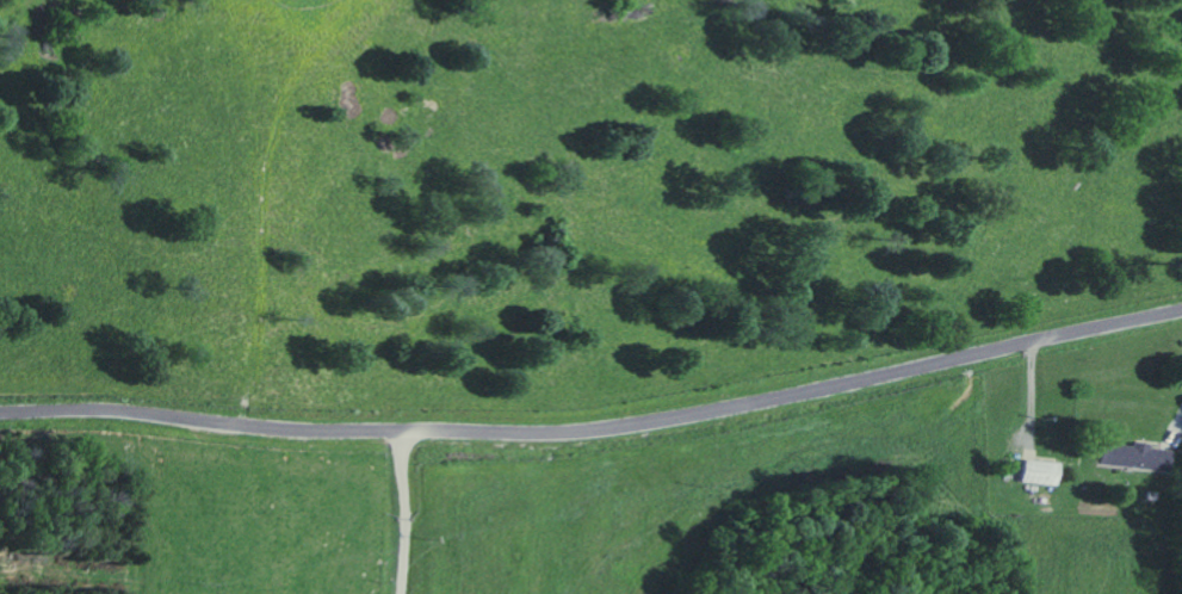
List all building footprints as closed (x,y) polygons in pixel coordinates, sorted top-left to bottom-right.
[(1101,458),(1154,468),(1157,450),(1104,440),(1101,458)] [(1057,486),(1060,463),(1025,457),(1021,480),(1057,486)]
